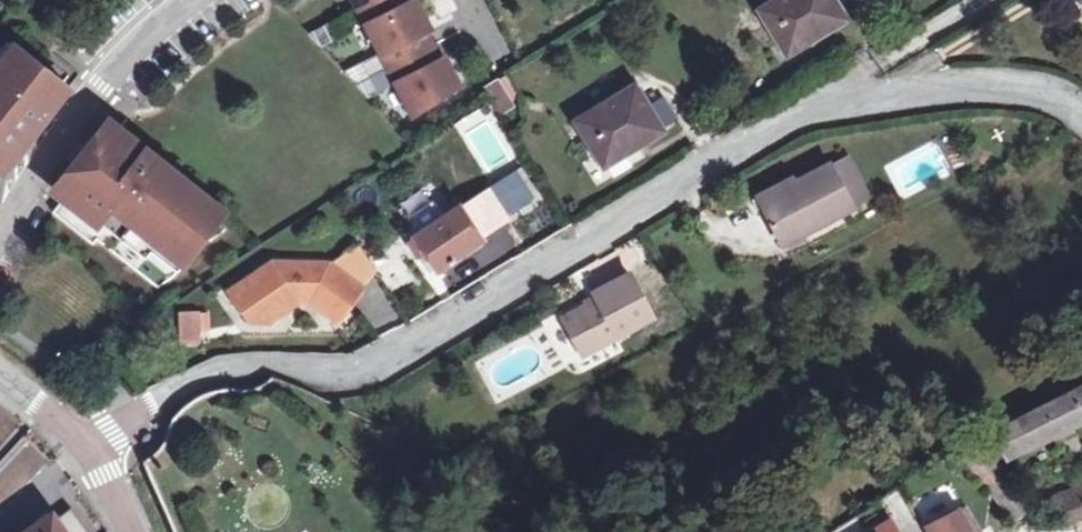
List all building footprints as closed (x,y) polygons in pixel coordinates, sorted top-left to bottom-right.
[(366,24),(409,2),(410,1),(410,0),(354,0),(366,24)] [(366,24),(389,68),(433,45),(420,20),(425,17),(416,0),(412,0),(409,2),(366,24)] [(761,10),(787,53),(844,19),(833,0),(777,0),(761,10)] [(331,23),(310,34),(321,46),(338,38),(331,23)] [(0,63),(0,174),(4,169),(70,88),(15,44),(0,63)] [(433,45),(389,68),(410,109),(419,111),(459,85),(451,68),(446,71),(433,45)] [(363,63),(345,73),(357,84),(370,77),(363,63)] [(485,82),(496,114),(518,107),(507,75),(485,82)] [(377,92),(370,77),(357,84),(368,96),(377,92)] [(634,88),(577,123),(603,166),(660,132),(634,88)] [(661,126),(675,121),(666,96),(652,101),(661,126)] [(66,196),(53,212),(94,245),(97,240),(158,288),(173,278),(177,273),(205,238),(206,237),(197,230),(208,217),(216,224),(217,223),(226,212),(120,128),(109,119),(55,187),(66,196)] [(847,156),(829,166),(852,209),(870,201),(847,156)] [(783,245),(852,209),(829,166),(795,183),(798,189),(763,208),(783,245)] [(798,189),(795,183),(793,179),(753,200),(758,210),(763,208),(798,189)] [(490,192),(462,210),(480,238),(508,220),(490,192)] [(444,218),(430,227),(414,237),(437,270),(482,241),(480,238),(462,210),(460,207),(444,218)] [(430,227),(444,218),(439,211),(426,219),(430,227)] [(206,237),(216,224),(208,217),(197,230),(206,237)] [(273,262),(230,292),(244,314),(258,305),(269,322),(299,301),(310,301),(326,313),(337,298),(348,306),(362,288),(329,263),(273,262)] [(651,319),(628,275),(592,293),(596,301),(562,318),(582,355),(651,319)] [(337,298),(326,313),(337,321),(348,306),(337,298)] [(249,321),(269,322),(258,305),(244,314),(249,321)] [(176,311),(177,345),(209,344),(208,310),(176,311)] [(1007,458),(1055,435),(1057,439),(1071,432),(1068,427),(1081,420),(1081,388),(993,432),(1007,458)] [(1007,458),(993,432),(981,439),(995,464),(1007,458)] [(1081,517),(1081,497),(1078,487),(1050,498),(1061,525),(1075,520),(1081,517)] [(965,505),(956,510),(966,526),(975,521),(965,505)] [(956,510),(923,527),(926,531),(979,531),(980,531),(975,521),(966,526),(956,510)] [(50,514),(25,531),(64,531),(50,514)] [(888,518),(866,530),(868,531),(896,531),(888,518)]
